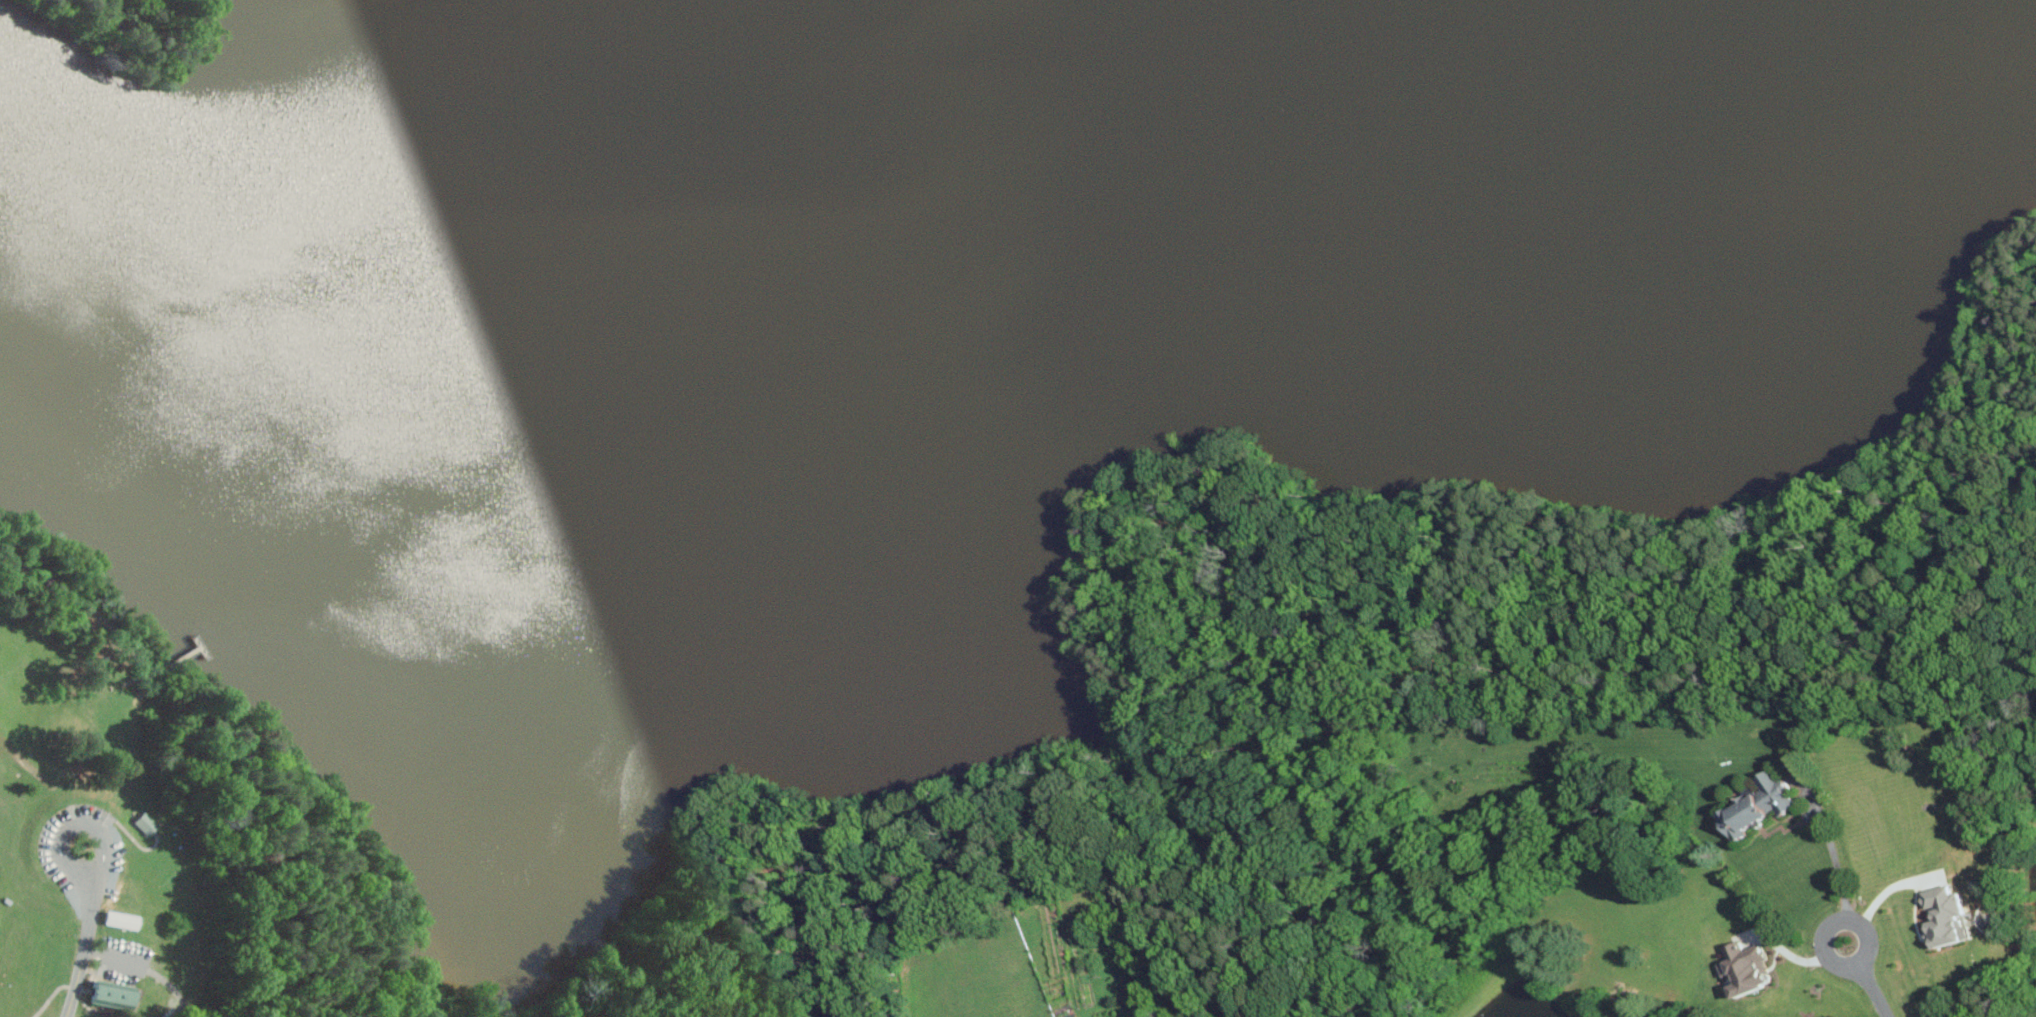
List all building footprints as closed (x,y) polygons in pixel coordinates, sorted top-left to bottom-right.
[(1798,807),(1778,767),(1757,777),(1763,791),(1720,813),(1734,842),(1748,835),(1745,828),(1777,812),(1779,816),(1798,807)] [(148,812),(137,823),(151,837),(164,826),(148,812)] [(1975,939),(1972,926),(1968,927),(1962,894),(1955,895),(1953,885),(1923,892),(1927,909),(1935,907),(1937,920),(1926,923),(1931,948),(1975,939)] [(105,923),(137,930),(139,915),(108,909),(105,923)] [(133,987),(89,978),(85,1000),(129,1009),(133,987)]
